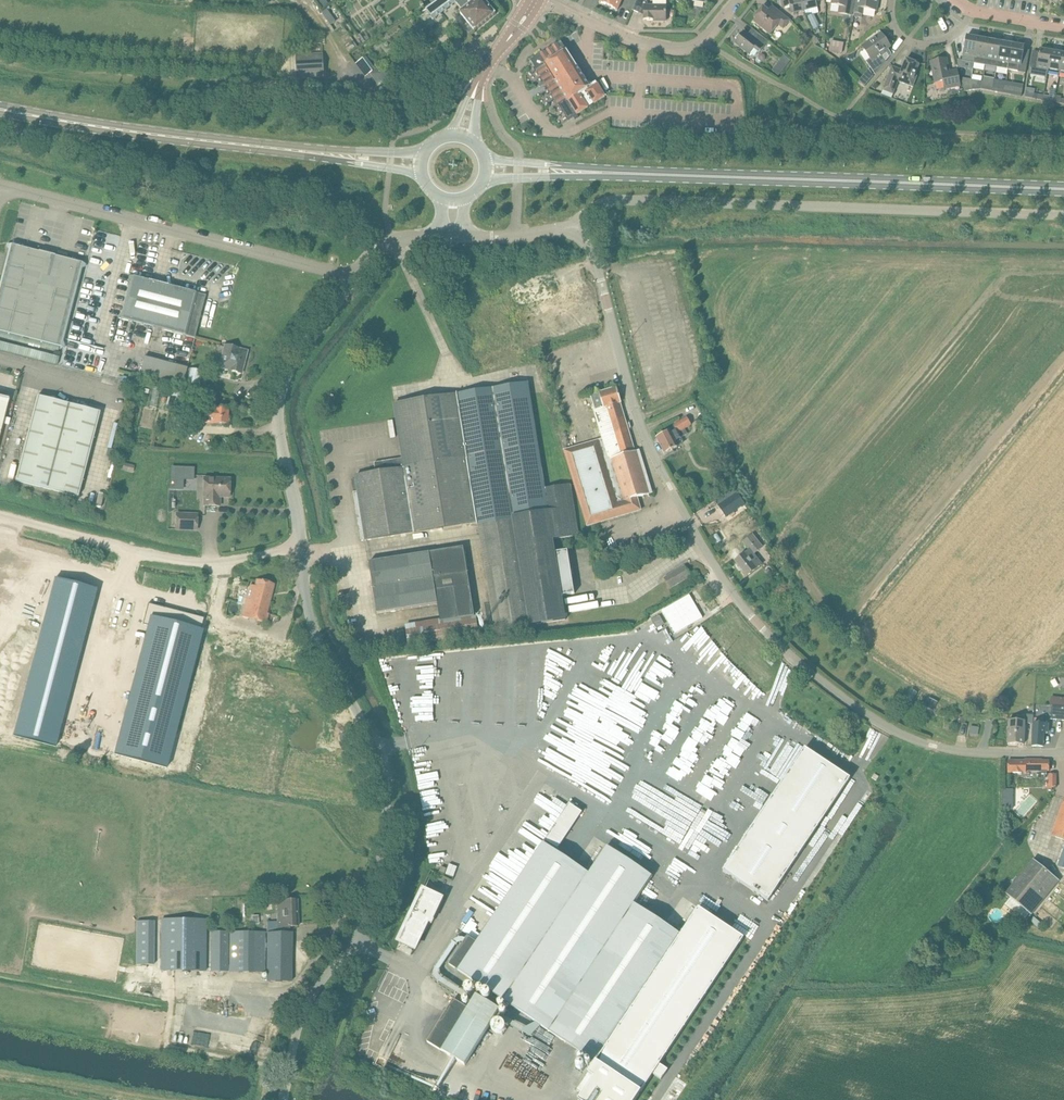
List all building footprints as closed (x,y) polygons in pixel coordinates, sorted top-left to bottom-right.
[(475,32),(496,15),(484,0),(438,0),(425,9),(432,19),(456,2),(462,12),(460,13),(475,32)] [(600,2),(618,10),(622,0),(600,0),(600,2)] [(667,7),(667,1),(666,0),(653,0),(653,7),(647,6),(647,2),(643,0),(637,0),(633,10),(644,15),(644,20),(666,21),(667,7)] [(802,0),(782,0),(784,8),(790,7),(791,13),(804,10),(802,0)] [(804,10),(816,7),(815,1),(821,0),(802,0),(804,10)] [(832,5),(840,7),(839,13),(852,16),(854,0),(833,0),(832,5)] [(855,6),(854,13),(862,14),(863,9),(877,11),(879,0),(857,0),(855,6)] [(790,20),(786,17),(778,10),(773,15),(763,7),(758,14),(759,15),(754,22),(770,34),(777,24),(783,29),(790,20)] [(819,27),(816,21),(812,15),(808,17),(814,30),(819,27)] [(768,41),(764,38),(755,31),(751,37),(744,31),(735,43),(749,55),(755,48),(760,52),(768,41)] [(881,33),(872,39),(862,47),(870,59),(866,62),(875,75),(886,61),(882,55),(886,53),(885,51),(891,47),(881,33)] [(361,34),(358,36),(363,43),(366,41),(369,39),(367,35),(364,38),(361,34)] [(974,63),(975,57),(978,38),(967,36),(962,61),(974,63)] [(978,38),(975,57),(987,59),(990,40),(978,38)] [(987,59),(998,61),(1002,43),(990,40),(987,59)] [(831,41),(829,51),(842,53),(844,43),(831,41)] [(547,87),(568,120),(568,121),(574,117),(575,120),(579,117),(577,115),(605,97),(596,83),(589,87),(561,42),(531,60),(545,83),(543,84),(546,88),(547,87)] [(1013,45),(1002,43),(998,61),(1010,64),(1013,45)] [(1025,47),(1013,45),(1010,64),(1021,66),(1025,47)] [(1040,49),(1036,70),(1048,72),(1051,51),(1040,49)] [(1063,53),(1051,51),(1048,72),(1059,74),(1063,53)] [(365,76),(370,73),(375,69),(366,57),(356,65),(365,76)] [(324,77),(323,58),(296,60),(296,65),(297,79),(324,77)] [(889,75),(888,77),(883,90),(893,94),(898,81),(913,87),(917,76),(915,75),(919,64),(906,59),(902,71),(892,67),(891,69),(887,67),(884,74),(889,75)] [(931,62),(937,91),(961,86),(957,70),(949,72),(947,59),(931,62)] [(869,69),(859,81),(865,86),(873,76),(869,69)] [(970,83),(971,80),(962,78),(962,82),(964,92),(971,90),(970,83)] [(981,90),(982,82),(971,80),(970,83),(971,90),(981,90)] [(982,82),(981,90),(993,92),(994,84),(982,82)] [(994,84),(993,92),(1004,94),(1006,86),(994,84)] [(1006,86),(1004,94),(1021,97),(1023,89),(1006,86)] [(1049,97),(1044,96),(1043,101),(1054,103),(1056,95),(1055,95),(1056,89),(1051,88),(1049,97)] [(1043,101),(1044,96),(1025,92),(1024,98),(1043,101)] [(1061,99),(1061,96),(1056,95),(1054,103),(1063,104),(1063,99),(1061,99)] [(0,283),(0,332),(62,348),(83,264),(10,245),(0,283)] [(121,319),(184,335),(195,338),(206,295),(132,276),(121,319)] [(220,367),(231,370),(241,373),(244,362),(241,361),(244,351),(225,346),(220,367)] [(144,357),(142,365),(140,374),(183,386),(187,368),(144,357)] [(188,369),(184,386),(198,389),(203,372),(188,369)] [(545,489),(528,383),(457,394),(457,393),(457,394),(394,404),(403,458),(374,463),(376,473),(355,476),(356,479),(352,480),(362,540),(366,540),(366,541),(414,533),(415,533),(443,529),(443,528),(478,523),(496,631),(566,620),(562,596),(575,594),(568,551),(555,553),(553,540),(579,536),(571,485),(545,489)] [(153,386),(149,407),(156,408),(160,388),(153,386)] [(602,439),(564,451),(587,527),(641,510),(639,510),(635,498),(652,493),(639,451),(635,452),(620,403),(621,403),(616,388),(599,393),(591,396),(595,410),(594,411),(602,439)] [(170,391),(165,409),(179,413),(181,406),(184,406),(187,396),(170,391)] [(47,489),(69,404),(37,396),(16,480),(47,489)] [(9,399),(0,397),(0,434),(9,399)] [(69,404),(47,489),(79,497),(100,413),(69,404)] [(216,424),(216,426),(222,426),(222,424),(228,425),(228,409),(196,407),(196,421),(210,421),(210,424),(216,424)] [(691,425),(686,417),(674,424),(678,433),(691,425)] [(669,431),(666,433),(657,438),(665,453),(677,447),(675,441),(680,439),(676,431),(671,433),(669,431)] [(107,448),(106,456),(116,458),(118,451),(111,449),(107,448)] [(170,489),(182,490),(182,480),(192,480),(193,467),(171,466),(170,489)] [(203,497),(204,497),(204,506),(220,506),(220,497),(229,498),(230,479),(204,478),(203,497)] [(740,492),(738,488),(720,501),(723,505),(726,502),(727,504),(738,497),(736,495),(740,492)] [(176,529),(197,530),(197,515),(177,514),(176,529)] [(753,535),(752,536),(743,543),(749,550),(735,562),(747,576),(756,569),(756,570),(762,565),(754,554),(763,547),(753,535)] [(464,547),(380,560),(369,562),(378,614),(438,604),(441,622),(406,628),(409,646),(462,637),(480,634),(477,616),(475,616),(464,547)] [(691,576),(685,566),(664,579),(671,589),(691,576)] [(255,586),(250,585),(242,617),(266,623),(269,614),(267,614),(274,585),(257,580),(255,586)] [(690,595),(662,611),(675,634),(703,618),(690,595)] [(149,625),(115,754),(168,768),(204,631),(199,630),(202,618),(148,603),(143,623),(149,625)] [(203,640),(221,644),(224,628),(206,625),(203,640)] [(724,754),(749,723),(641,637),(625,634),(615,647),(681,699),(680,705),(672,715),(671,721),(666,720),(662,726),(660,726),(656,750),(659,745),(669,747),(668,751),(684,754),(683,759),(702,763),(710,769),(719,771),(718,775),(715,779),(717,780),(726,781),(720,777),(732,779),(741,769),(741,767),(724,754)] [(912,689),(906,697),(912,701),(918,692),(912,689)] [(929,698),(925,707),(933,711),(938,702),(929,698)] [(1052,706),(1046,706),(1046,710),(1049,711),(1048,718),(1051,718),(1051,720),(1063,721),(1063,707),(1052,706)] [(1009,720),(1008,733),(1008,744),(1024,744),(1025,721),(1009,720)] [(1033,735),(1032,746),(1043,747),(1044,732),(1048,733),(1049,724),(1033,723),(1033,735)] [(546,742),(551,733),(545,730),(546,727),(542,724),(536,737),(546,742)] [(970,726),(969,733),(978,735),(979,728),(970,726)] [(805,748),(723,871),(769,901),(850,778),(805,748)] [(1008,761),(1008,772),(1040,772),(1040,775),(1047,775),(1047,772),(1049,772),(1049,761),(1042,761),(1042,760),(1025,760),(1025,761),(1008,761)] [(1048,773),(1048,775),(1048,780),(1047,780),(1046,789),(1056,789),(1057,774),(1054,774),(1054,773),(1048,773)] [(1013,790),(1005,790),(1005,809),(1012,809),(1013,790)] [(1061,808),(1052,835),(1063,839),(1063,801),(1061,808)] [(569,803),(545,840),(558,849),(582,812),(569,803)] [(439,837),(445,837),(445,830),(434,831),(433,815),(428,815),(428,841),(437,841),(436,831),(439,831),(439,837)] [(449,964),(458,970),(549,1031),(595,1062),(596,1062),(588,1073),(594,1077),(578,1099),(636,1099),(653,1074),(661,1080),(668,1070),(660,1064),(744,937),(698,907),(680,934),(633,903),(651,876),(608,847),(590,874),(588,873),(552,849),(543,843),(477,942),(468,936),(449,964)] [(1004,894),(1009,898),(1005,904),(1024,920),(1029,914),(1031,916),(1059,881),(1033,859),(1004,894)] [(453,875),(455,866),(449,865),(446,874),(453,875)] [(438,874),(436,880),(447,886),(449,882),(450,880),(438,874)] [(424,891),(400,941),(415,948),(428,920),(431,921),(441,899),(424,891)] [(267,981),(280,981),(291,981),(292,933),(279,933),(278,927),(298,926),(297,900),(281,901),(276,901),(277,922),(267,922),(267,932),(267,943),(265,943),(265,932),(233,931),(232,971),(265,972),(265,948),(267,948),(267,981)] [(1034,917),(1031,921),(1038,927),(1041,923),(1034,917)] [(164,918),(163,969),(205,970),(207,919),(164,918)] [(136,965),(154,965),(154,921),(136,921),(136,965)] [(213,970),(228,970),(229,931),(214,931),(213,970)] [(427,1042),(437,1048),(465,1065),(500,1010),(477,995),(469,1009),(454,1000),(427,1042)] [(188,1047),(207,1050),(209,1033),(190,1030),(188,1047)]
